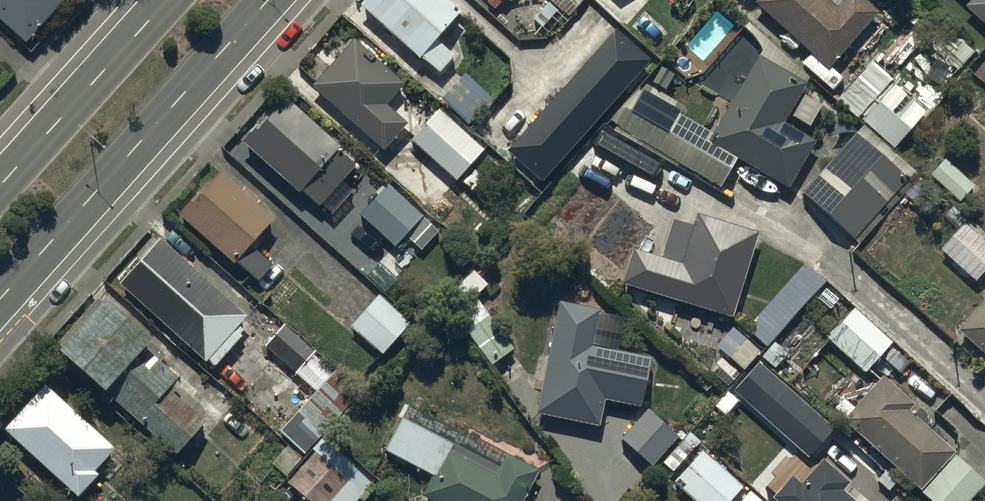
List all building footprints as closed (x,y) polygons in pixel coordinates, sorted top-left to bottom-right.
[(28,40),(64,0),(0,0),(0,15),(28,40)] [(361,15),(438,81),(461,55),(442,39),(461,18),(440,0),(374,0),(361,15)] [(487,6),(494,13),(506,0),(493,0),(487,6)] [(565,21),(585,0),(543,0),(565,21)] [(755,11),(827,76),(878,19),(857,0),(849,0),(836,13),(822,0),(765,0),(755,11)] [(970,8),(964,14),(984,32),(984,0),(962,0),(970,8)] [(618,39),(506,158),(538,188),(650,69),(618,39)] [(375,65),(366,58),(353,47),(311,94),(381,158),(406,130),(382,109),(400,89),(375,65)] [(622,115),(614,128),(719,192),(736,163),(788,195),(816,150),(782,129),(805,91),(759,62),(712,138),(641,95),(628,118),(622,115)] [(464,81),(442,105),(469,129),(490,105),(464,81)] [(897,86),(863,126),(893,152),(927,112),(897,86)] [(283,105),(242,151),(298,201),(300,198),(318,214),(321,211),(331,219),(351,196),(340,186),(352,173),(334,157),(337,154),(283,105)] [(436,116),(410,145),(455,186),(481,156),(436,116)] [(647,160),(605,135),(547,200),(583,232),(647,160)] [(906,188),(854,139),(799,198),(851,247),(906,188)] [(945,162),(929,180),(958,207),(977,186),(957,168),(954,171),(945,162)] [(200,196),(176,223),(233,274),(236,270),(256,288),(271,272),(250,253),(273,227),(254,210),(258,206),(244,194),(239,199),(220,181),(204,199),(200,196)] [(389,189),(360,221),(393,252),(422,220),(389,189)] [(632,257),(622,292),(731,324),(756,239),(695,221),(692,234),(671,228),(660,265),(632,257)] [(941,254),(939,256),(974,288),(984,276),(984,240),(968,224),(941,254)] [(141,267),(119,293),(205,370),(208,366),(213,371),(236,345),(231,340),(246,323),(152,240),(134,260),(141,267)] [(514,357),(474,303),(486,294),(475,279),(441,304),(491,373),(514,357)] [(377,299),(349,331),(381,359),(409,327),(377,299)] [(559,299),(540,393),(640,413),(650,362),(615,355),(621,325),(610,323),(613,310),(559,299)] [(957,337),(984,362),(984,307),(957,337)] [(140,349),(97,310),(95,308),(55,353),(63,360),(57,367),(102,407),(106,402),(174,463),(203,431),(167,398),(178,386),(155,365),(159,360),(143,345),(140,349)] [(853,313),(827,343),(867,377),(893,347),(853,313)] [(833,434),(758,369),(756,366),(730,396),(807,463),(810,460),(828,440),(833,434)] [(285,481),(286,479),(354,402),(330,381),(279,439),(288,448),(270,469),(285,481)] [(882,384),(848,422),(920,487),(951,453),(908,415),(912,411),(882,384)] [(3,438),(72,500),(81,500),(120,459),(46,391),(3,438)] [(647,409),(621,437),(651,465),(678,436),(647,409)] [(422,500),(525,500),(537,479),(407,411),(383,458),(431,484),(422,500)] [(661,466),(671,475),(698,445),(688,437),(661,466)] [(287,487),(285,489),(299,500),(358,500),(370,487),(323,446),(287,487)] [(932,500),(969,500),(984,483),(984,482),(955,455),(922,492),(932,500)] [(674,490),(686,500),(735,500),(743,492),(705,457),(674,490)] [(775,500),(847,500),(843,497),(850,489),(823,466),(803,489),(793,481),(775,500)]
